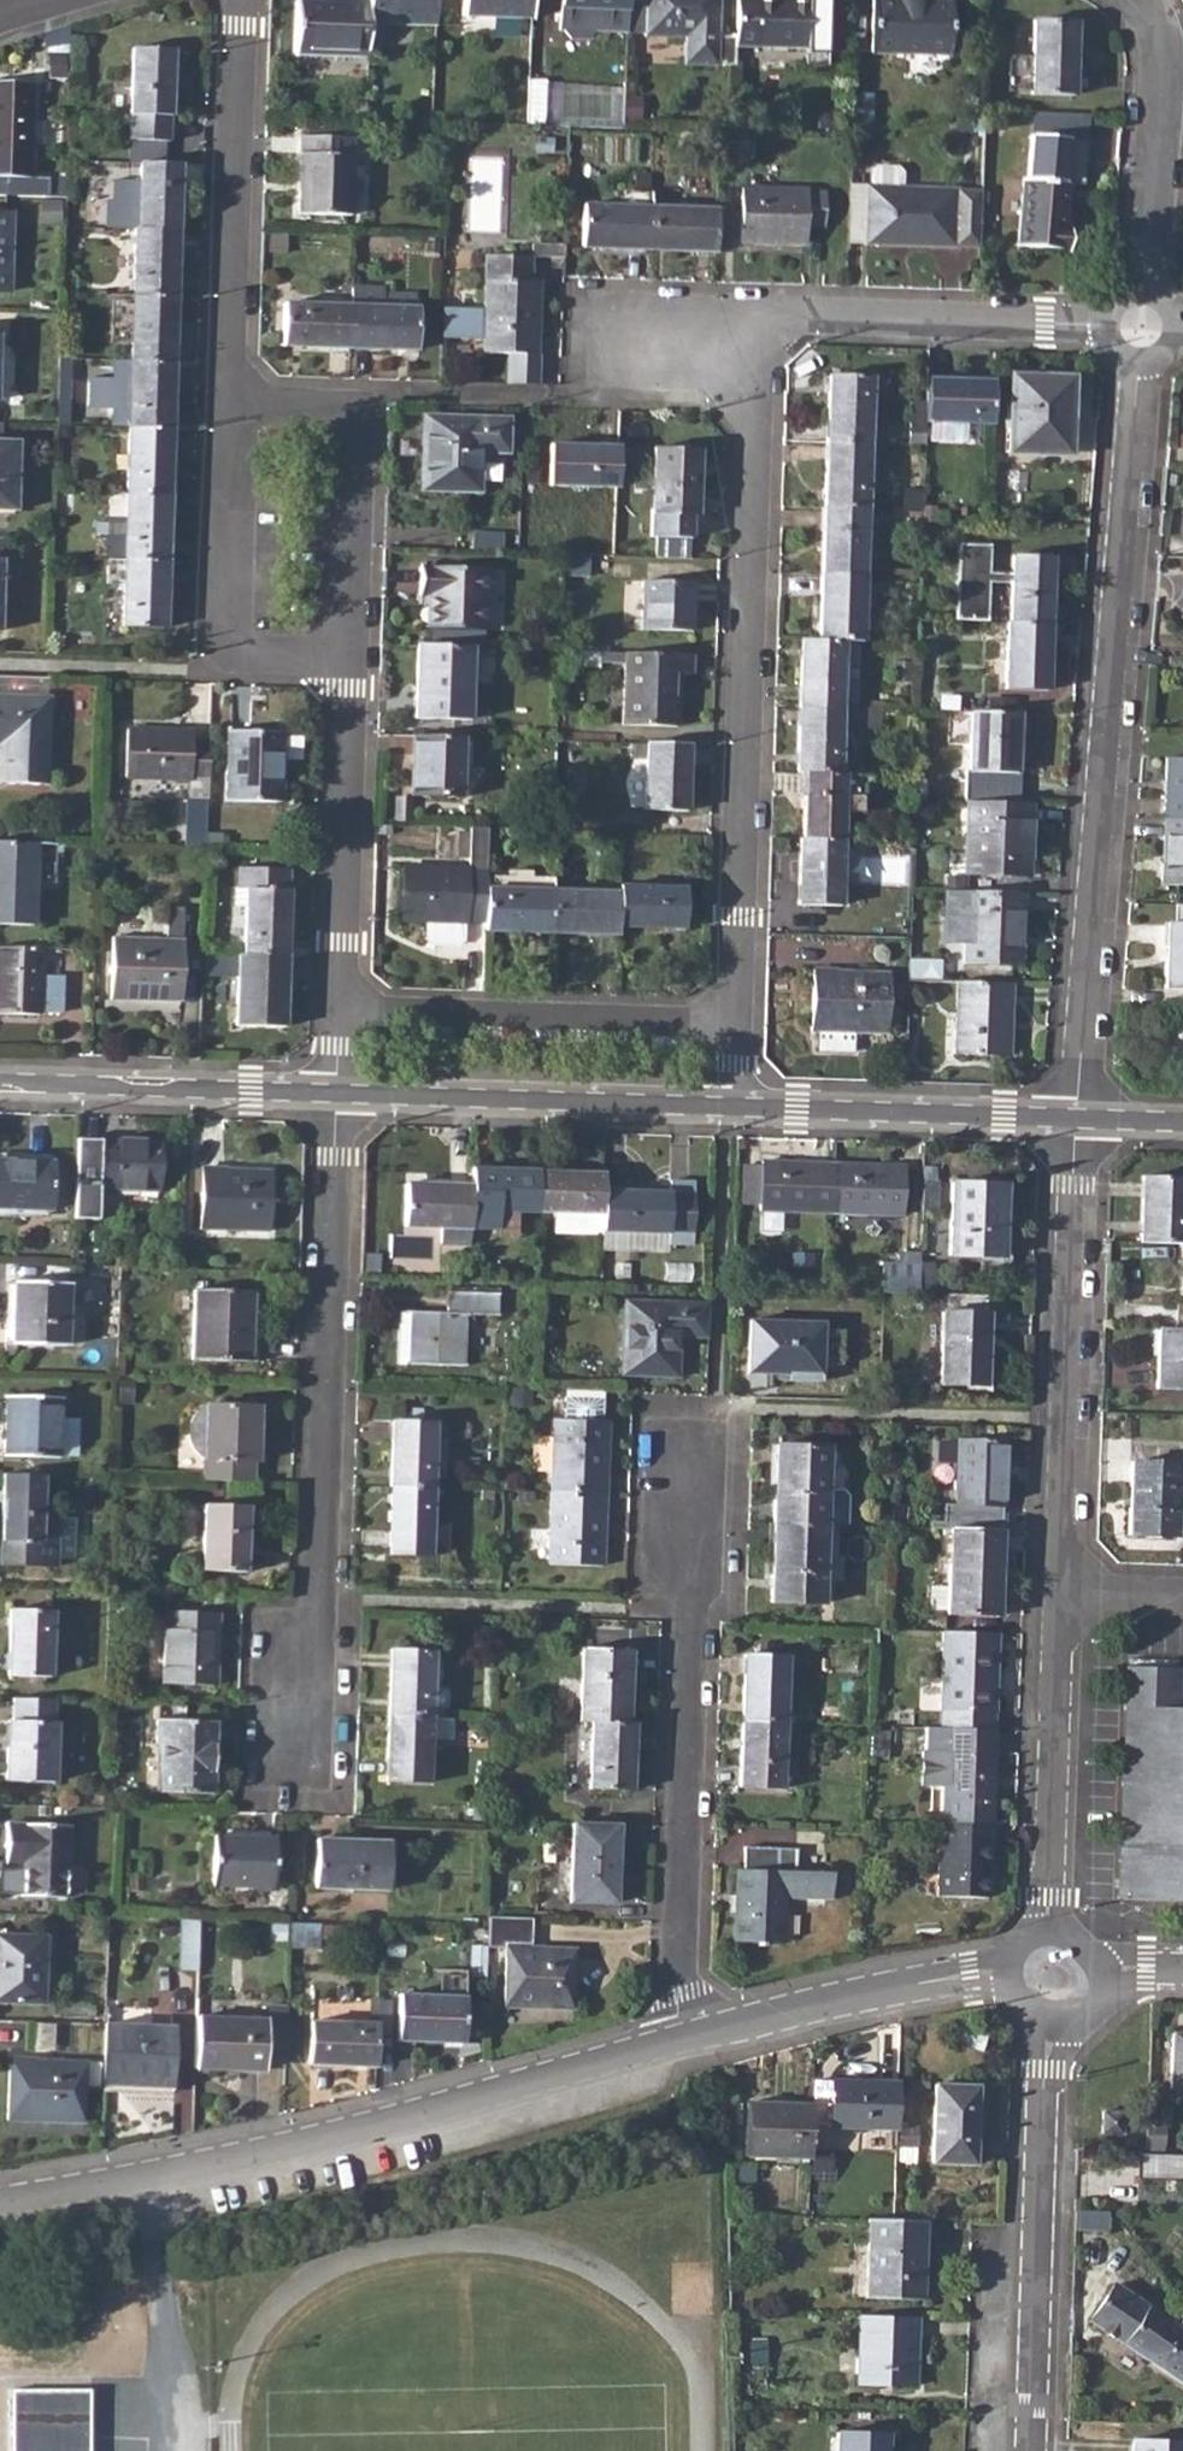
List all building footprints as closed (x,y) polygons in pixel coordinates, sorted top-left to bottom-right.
[(330,0),(298,0),(295,53),(366,55),(367,43),(368,0),(348,0),(348,5),(330,5),(330,0)] [(367,43),(382,43),(383,21),(435,23),(435,0),(368,0),(367,43)] [(531,17),(531,0),(463,0),(463,15),(531,17)] [(627,33),(628,0),(561,0),(560,31),(564,31),(571,39),(588,40),(596,32),(627,33)] [(735,65),(736,44),(736,36),(718,34),(719,0),(628,0),(627,33),(646,34),(685,36),(685,64),(718,64),(718,61),(724,61),(725,65),(735,65)] [(736,44),(826,46),(828,2),(809,1),(809,0),(737,0),(736,36),(736,44)] [(872,52),(950,55),(951,1),(931,0),(874,0),(872,52)] [(1034,20),(1031,93),(1074,93),(1076,22),(1034,20)] [(132,61),(129,140),(169,141),(172,50),(133,48),(132,61)] [(1012,55),(1011,89),(1031,89),(1031,55),(1012,55)] [(29,177),(32,83),(0,82),(0,176),(29,177)] [(302,136),(299,213),(351,215),(352,138),(302,136)] [(1023,180),(1018,245),(1071,249),(1072,225),(1066,224),(1068,182),(1065,183),(1066,161),(1030,158),(1028,179),(1023,180)] [(141,163),(138,228),(178,229),(180,164),(141,163)] [(864,248),(914,249),(916,188),(900,187),(901,173),(896,168),(874,168),(869,172),(869,187),(867,187),(864,248)] [(739,241),(781,243),(783,190),(740,188),(739,241)] [(916,188),(914,249),(955,250),(956,248),(979,249),(981,192),(958,191),(956,189),(916,188)] [(582,246),(648,248),(650,207),(650,191),(624,190),(623,206),(584,204),(582,246)] [(783,190),(781,243),(806,244),(807,228),(826,229),(826,191),(783,190)] [(650,207),(648,248),(715,251),(717,210),(650,207)] [(10,290),(12,213),(0,213),(0,290),(10,290)] [(133,279),(133,294),(176,296),(178,229),(138,228),(135,228),(134,254),(119,255),(117,279),(133,279)] [(483,351),(504,351),(532,353),(533,320),(536,320),(538,320),(539,281),(532,281),(533,256),(487,255),(485,309),(441,307),(440,336),(484,337),(483,351)] [(352,295),(350,348),(416,350),(417,294),(389,293),(390,286),(352,286),(352,295)] [(62,311),(62,314),(74,314),(74,293),(62,292),(62,311)] [(133,294),(130,360),(174,362),(176,296),(133,294)] [(284,346),(350,348),(352,295),(323,294),(322,304),(285,303),(284,346)] [(0,388),(0,393),(13,394),(15,354),(2,353),(0,388)] [(130,360),(129,428),(172,429),(174,362),(130,360)] [(828,375),(826,440),(869,443),(871,377),(828,375)] [(1012,375),(1009,451),(1032,452),(1032,445),(1071,446),(1072,377),(1012,375)] [(927,379),(926,421),(992,423),(993,382),(927,379)] [(425,415),(423,487),(480,489),(482,450),(508,451),(509,417),(425,415)] [(129,428),(127,493),(170,495),(172,429),(129,428)] [(826,440),(825,507),(867,508),(869,443),(826,440)] [(0,443),(0,508),(14,509),(16,443),(0,443)] [(551,484),(617,486),(619,445),(553,443),(551,484)] [(654,448),(651,513),(654,513),(653,535),(691,537),(692,514),(698,514),(700,448),(654,448)] [(127,493),(110,493),(110,516),(126,516),(124,559),(168,560),(170,495),(127,493)] [(825,507),(822,571),(865,573),(867,508),(825,507)] [(1052,556),(1013,554),(1013,572),(990,572),(991,544),(959,543),(957,619),(988,620),(989,579),(1012,580),(1011,621),(1050,622),(1052,556)] [(124,559),(107,558),(107,582),(124,582),(122,625),(166,626),(168,560),(124,559)] [(420,565),(419,593),(429,594),(428,626),(485,626),(487,567),(420,565)] [(822,571),(820,638),(844,638),(863,639),(865,573),(822,571)] [(642,580),(641,629),(692,630),(694,582),(642,580)] [(1011,621),(1008,620),(1006,687),(1048,688),(1050,622),(1011,621)] [(801,637),(799,703),(842,704),(844,638),(820,638),(801,637)] [(472,645),(419,643),(416,716),(470,717),(472,645)] [(693,651),(601,648),(601,659),(627,659),(625,722),(678,725),(681,669),(692,670),(693,651)] [(45,784),(49,696),(0,695),(0,782),(45,784)] [(799,703),(797,770),(807,770),(841,770),(841,726),(878,727),(878,705),(842,704),(799,703)] [(1020,710),(972,708),(970,770),(1018,772),(1020,710)] [(128,777),(209,779),(210,741),(192,741),(192,729),(129,726),(128,777)] [(228,730),(225,800),(275,801),(277,758),(282,758),(283,732),(228,730)] [(415,734),(413,796),(460,797),(463,735),(415,734)] [(689,741),(646,741),(645,810),(688,810),(689,741)] [(1165,817),(1182,818),(1182,757),(1168,756),(1165,817)] [(807,770),(805,836),(843,837),(845,771),(841,770),(807,770)] [(188,799),(186,819),(202,820),(203,799),(188,799)] [(1033,802),(968,800),(966,871),(1030,874),(1033,802)] [(1165,817),(1163,884),(1182,885),(1182,818),(1165,817)] [(401,920),(425,920),(466,921),(487,921),(488,887),(489,826),(471,825),(469,869),(403,866),(401,920)] [(805,836),(801,836),(799,903),(842,904),(843,837),(805,836)] [(33,925),(33,882),(34,868),(55,868),(55,843),(0,841),(0,924),(33,925)] [(248,889),(247,954),(287,956),(289,869),(241,868),(240,889),(248,889)] [(620,891),(619,925),(685,927),(686,888),(620,886),(620,891)] [(487,921),(486,929),(552,932),(553,889),(488,887),(487,921)] [(553,889),(552,932),(618,934),(619,925),(620,891),(553,889)] [(1025,892),(946,890),(944,942),(965,943),(965,963),(1022,964),(1025,892)] [(113,938),(112,999),(181,1000),(183,907),(167,907),(166,940),(113,938)] [(1165,989),(1182,989),(1182,923),(1167,922),(1165,989)] [(0,947),(0,1013),(62,1015),(64,977),(39,976),(40,964),(40,948),(0,947)] [(47,948),(46,971),(64,972),(64,949),(47,948)] [(247,954),(239,955),(237,1025),(285,1026),(287,956),(247,954)] [(909,959),(908,978),(939,980),(940,960),(909,959)] [(811,1029),(817,1030),(855,1031),(888,1033),(891,973),(813,970),(811,1029)] [(1013,982),(958,981),(956,1054),(1002,1055),(1003,1023),(1011,1023),(1013,982)] [(98,1211),(99,1188),(159,1189),(160,1141),(101,1140),(101,1146),(76,1145),(75,1211),(98,1211)] [(51,1210),(52,1160),(25,1159),(24,1165),(0,1164),(0,1209),(51,1210)] [(759,1210),(832,1213),(834,1164),(761,1161),(759,1210)] [(834,1164),(832,1213),(904,1216),(906,1166),(834,1164)] [(202,1168),(199,1230),(270,1231),(273,1170),(202,1168)] [(472,1184),(471,1228),(497,1229),(498,1210),(538,1212),(539,1172),(473,1170),(472,1184)] [(539,1172),(538,1212),(578,1213),(578,1230),(603,1231),(603,1229),(604,1190),(604,1173),(539,1172)] [(1141,1243),(1182,1244),(1182,1179),(1143,1177),(1141,1243)] [(604,1190),(603,1229),(621,1229),(669,1231),(669,1242),(693,1243),(694,1180),(670,1179),(670,1191),(604,1190)] [(405,1203),(403,1239),(470,1243),(471,1228),(472,1184),(405,1182),(405,1203)] [(922,1182),(921,1212),(936,1213),(936,1199),(950,1199),(949,1256),(1003,1257),(1005,1186),(922,1182)] [(884,1263),(883,1291),(919,1293),(920,1252),(900,1251),(900,1263),(884,1263)] [(15,1281),(13,1343),(67,1345),(70,1284),(15,1281)] [(195,1290),(192,1359),(250,1361),(253,1292),(195,1290)] [(409,1310),(406,1362),(465,1365),(467,1314),(499,1314),(499,1293),(447,1291),(446,1311),(409,1310)] [(625,1301),(623,1371),(676,1374),(677,1334),(705,1335),(705,1304),(625,1301)] [(942,1312),(940,1384),(985,1386),(988,1313),(942,1312)] [(751,1320),(750,1371),(820,1374),(821,1323),(751,1320)] [(1159,1327),(1157,1388),(1182,1389),(1182,1328),(1159,1327)] [(8,1394),(6,1455),(62,1457),(63,1454),(78,1455),(78,1416),(62,1416),(62,1396),(8,1394)] [(554,1418),(552,1490),(605,1491),(608,1420),(601,1420),(602,1396),(566,1395),(565,1419),(554,1418)] [(205,1455),(204,1479),(252,1481),(253,1461),(256,1461),(259,1404),(238,1402),(210,1402),(199,1408),(195,1412),(191,1419),(190,1426),(190,1435),(193,1443),(199,1451),(205,1455)] [(392,1418),(390,1485),(432,1486),(434,1419),(392,1418)] [(959,1438),(956,1505),(1003,1506),(1005,1439),(959,1438)] [(777,1445),(774,1522),(827,1523),(829,1447),(825,1446),(779,1444),(777,1445)] [(1130,1534),(1177,1535),(1178,1496),(1179,1462),(1133,1461),(1130,1534)] [(43,1475),(4,1472),(2,1563),(56,1565),(58,1515),(43,1515),(43,1475)] [(432,1486),(390,1485),(387,1553),(431,1554),(432,1486)] [(850,1487),(832,1486),(831,1523),(850,1523),(850,1487)] [(605,1491),(552,1490),(550,1563),(603,1565),(605,1491)] [(204,1503),(202,1570),(244,1571),(247,1504),(204,1503)] [(827,1523),(774,1522),(772,1600),(825,1601),(825,1580),(842,1580),(844,1554),(826,1553),(827,1523)] [(1002,1529),(951,1528),(947,1613),(999,1615),(1002,1529)] [(12,1609),(9,1676),(49,1677),(52,1610),(12,1609)] [(166,1610),(165,1683),(217,1685),(219,1611),(166,1610)] [(997,1633),(944,1630),(942,1710),(996,1712),(997,1633)] [(391,1648),(389,1714),(431,1716),(433,1650),(391,1648)] [(583,1648),(580,1721),(592,1722),(628,1723),(631,1651),(583,1648)] [(745,1654),(743,1720),(784,1721),(787,1656),(745,1654)] [(1126,1668),(1119,1865),(1118,1901),(1182,1903),(1182,1709),(1164,1709),(1165,1670),(1126,1668)] [(9,1721),(7,1781),(53,1782),(55,1723),(56,1699),(13,1698),(12,1721),(9,1721)] [(431,1716),(389,1714),(387,1782),(429,1784),(430,1740),(453,1739),(454,1717),(431,1716)] [(158,1719),(156,1745),(163,1746),(161,1792),(212,1794),(215,1721),(158,1719)] [(784,1721),(743,1720),(741,1788),(783,1789),(784,1721)] [(628,1723),(592,1722),(591,1790),(633,1791),(635,1723),(628,1723)] [(941,1727),(929,1727),(928,1752),(946,1753),(944,1823),(992,1825),(994,1754),(995,1730),(941,1727)] [(618,1825),(573,1823),(570,1901),(616,1902),(618,1825)] [(944,1823),(941,1823),(938,1896),(989,1898),(992,1825),(944,1823)] [(7,1824),(6,1847),(23,1848),(23,1863),(22,1895),(68,1897),(69,1825),(7,1824)] [(214,1835),(212,1888),(273,1889),(275,1837),(214,1835)] [(317,1839),(315,1888),(388,1890),(390,1841),(317,1839)] [(736,1916),(735,1941),(783,1943),(785,1896),(833,1897),(833,1873),(797,1871),(798,1848),(746,1847),(745,1870),(737,1870),(737,1895),(743,1895),(742,1916),(736,1916)] [(490,1930),(490,1946),(507,1946),(504,2006),(572,2008),(574,1948),(531,1946),(532,1918),(490,1917),(490,1930)] [(43,2004),(45,1937),(0,1935),(0,2002),(43,2004)] [(471,1946),(470,1977),(485,1978),(486,1946),(471,1946)] [(399,2003),(398,2024),(397,2040),(464,2041),(465,1997),(399,1995),(399,2003)] [(109,2005),(108,2017),(152,2020),(153,2008),(109,2005)] [(196,2017),(194,2068),(265,2070),(267,2020),(196,2017)] [(308,2063),(376,2067),(377,2024),(310,2021),(308,2063)] [(104,2064),(104,2085),(173,2088),(176,2027),(105,2025),(104,2064)] [(1168,2088),(1182,2089),(1182,2035),(1169,2035),(1168,2088)] [(84,2122),(85,2089),(85,2063),(12,2060),(10,2119),(84,2122)] [(827,2128),(895,2130),(897,2084),(829,2081),(827,2128)] [(933,2087),(931,2164),(973,2165),(975,2088),(933,2087)] [(745,2158),(809,2161),(810,2105),(745,2103),(745,2158)] [(1101,2113),(1101,2133),(1121,2134),(1122,2112),(1101,2113)] [(1143,2153),(1142,2173),(1182,2174),(1182,2153),(1143,2153)] [(893,2221),(868,2220),(865,2299),(921,2301),(924,2222),(893,2221)] [(1088,2322),(1182,2386),(1182,2315),(1174,2328),(1113,2285),(1088,2322)] [(917,2318),(860,2317),(857,2385),(915,2387),(917,2318)] [(835,2450),(885,2450),(886,2436),(835,2434),(835,2450)] [(1129,2450),(1182,2450),(1182,2444),(1129,2443),(1129,2450)]
